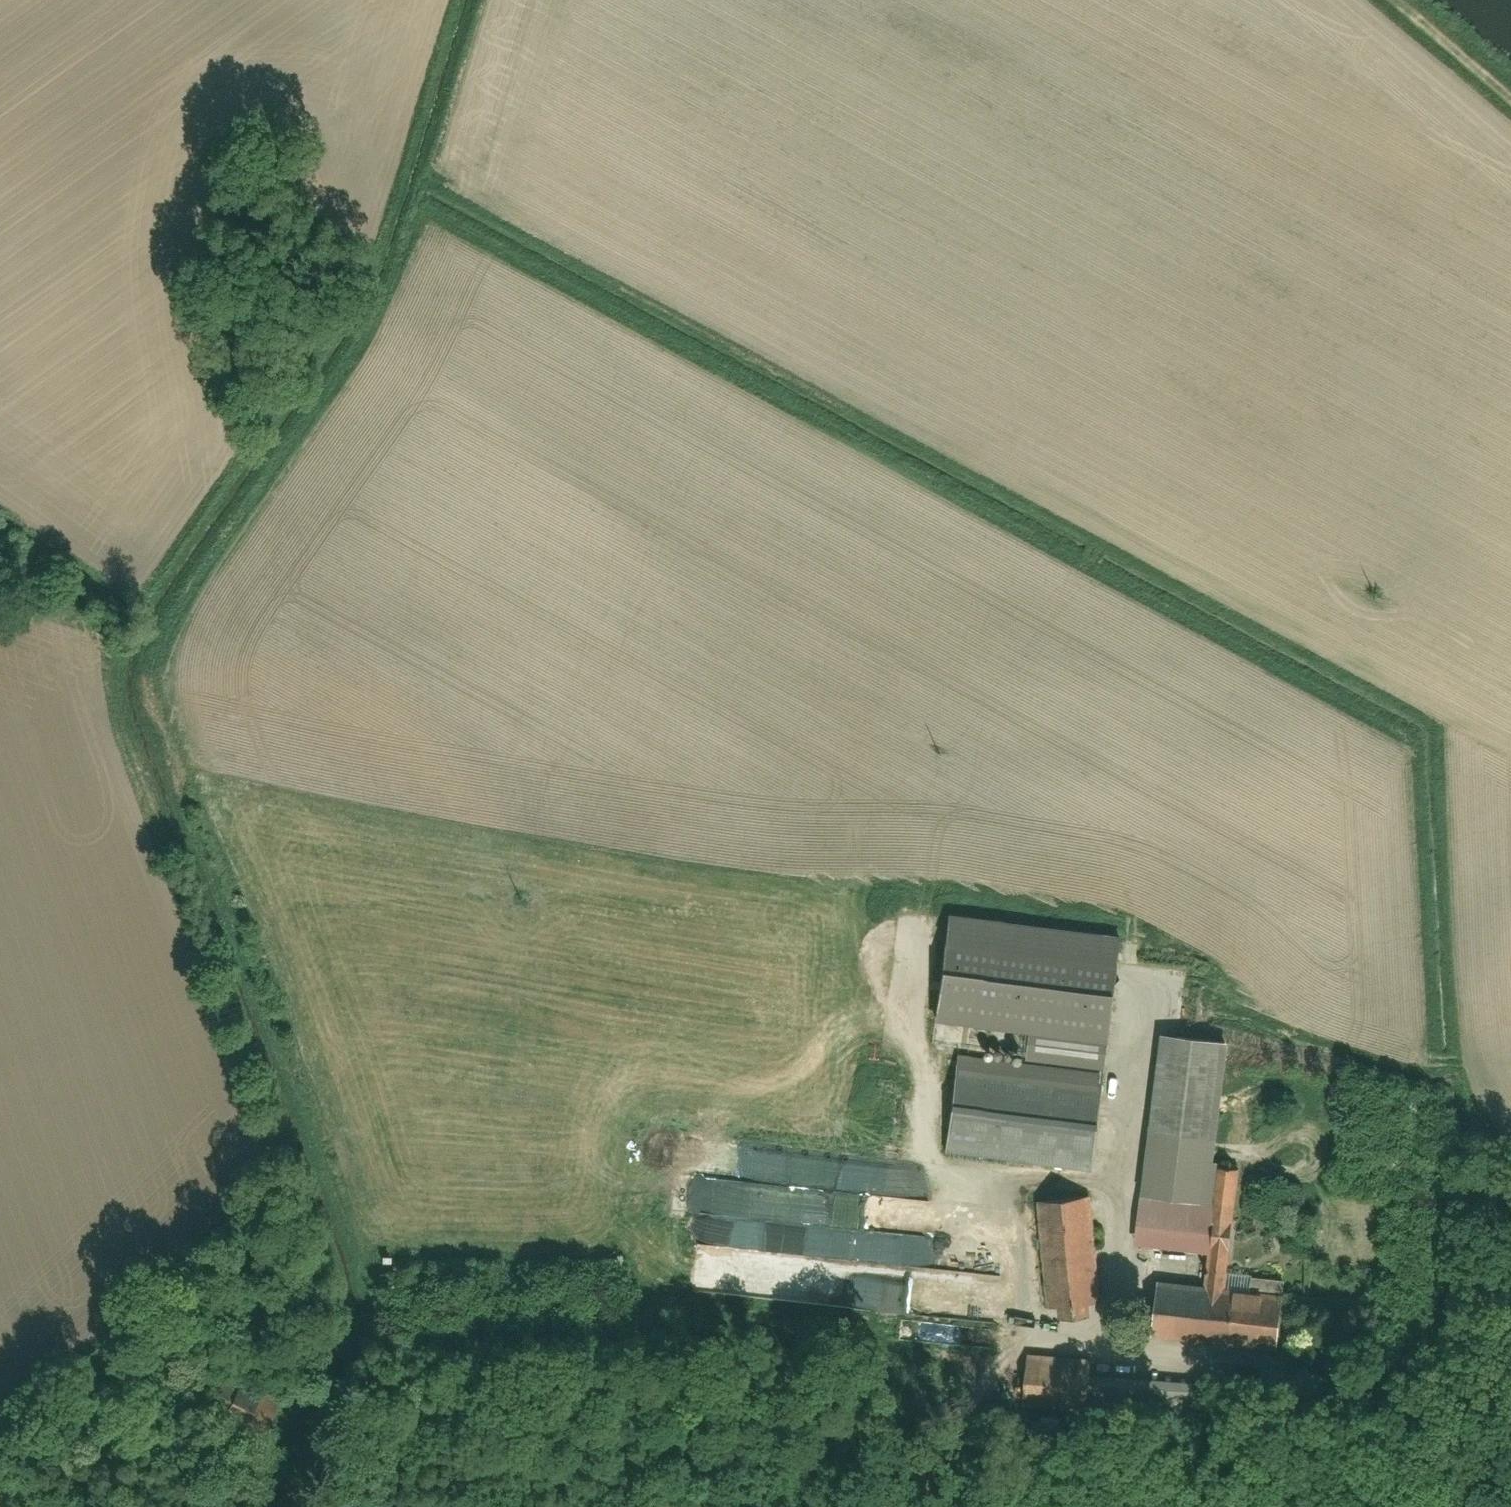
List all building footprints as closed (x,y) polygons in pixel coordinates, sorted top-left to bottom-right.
[(1119,939),(951,918),(938,1023),(1031,1035),(1105,1044),(1119,939)] [(1105,1044),(1031,1035),(1028,1066),(1102,1075),(1105,1044)] [(1141,1238),(1207,1246),(1202,1286),(1164,1282),(1158,1330),(1280,1345),(1287,1290),(1231,1283),(1245,1169),(1216,1166),(1232,1044),(1166,1036),(1141,1238)] [(960,1057),(948,1150),(1090,1167),(1102,1075),(1028,1066),(960,1057)] [(1038,1202),(1048,1306),(1102,1301),(1091,1196),(1038,1202)] [(696,1212),(694,1239),(737,1242),(738,1231),(753,1232),(753,1233),(787,1236),(787,1237),(823,1240),(824,1222),(696,1212)] [(1095,1365),(1033,1359),(1029,1400),(1091,1406),(1095,1365)] [(223,1381),(206,1415),(259,1441),(276,1407),(223,1381)]
